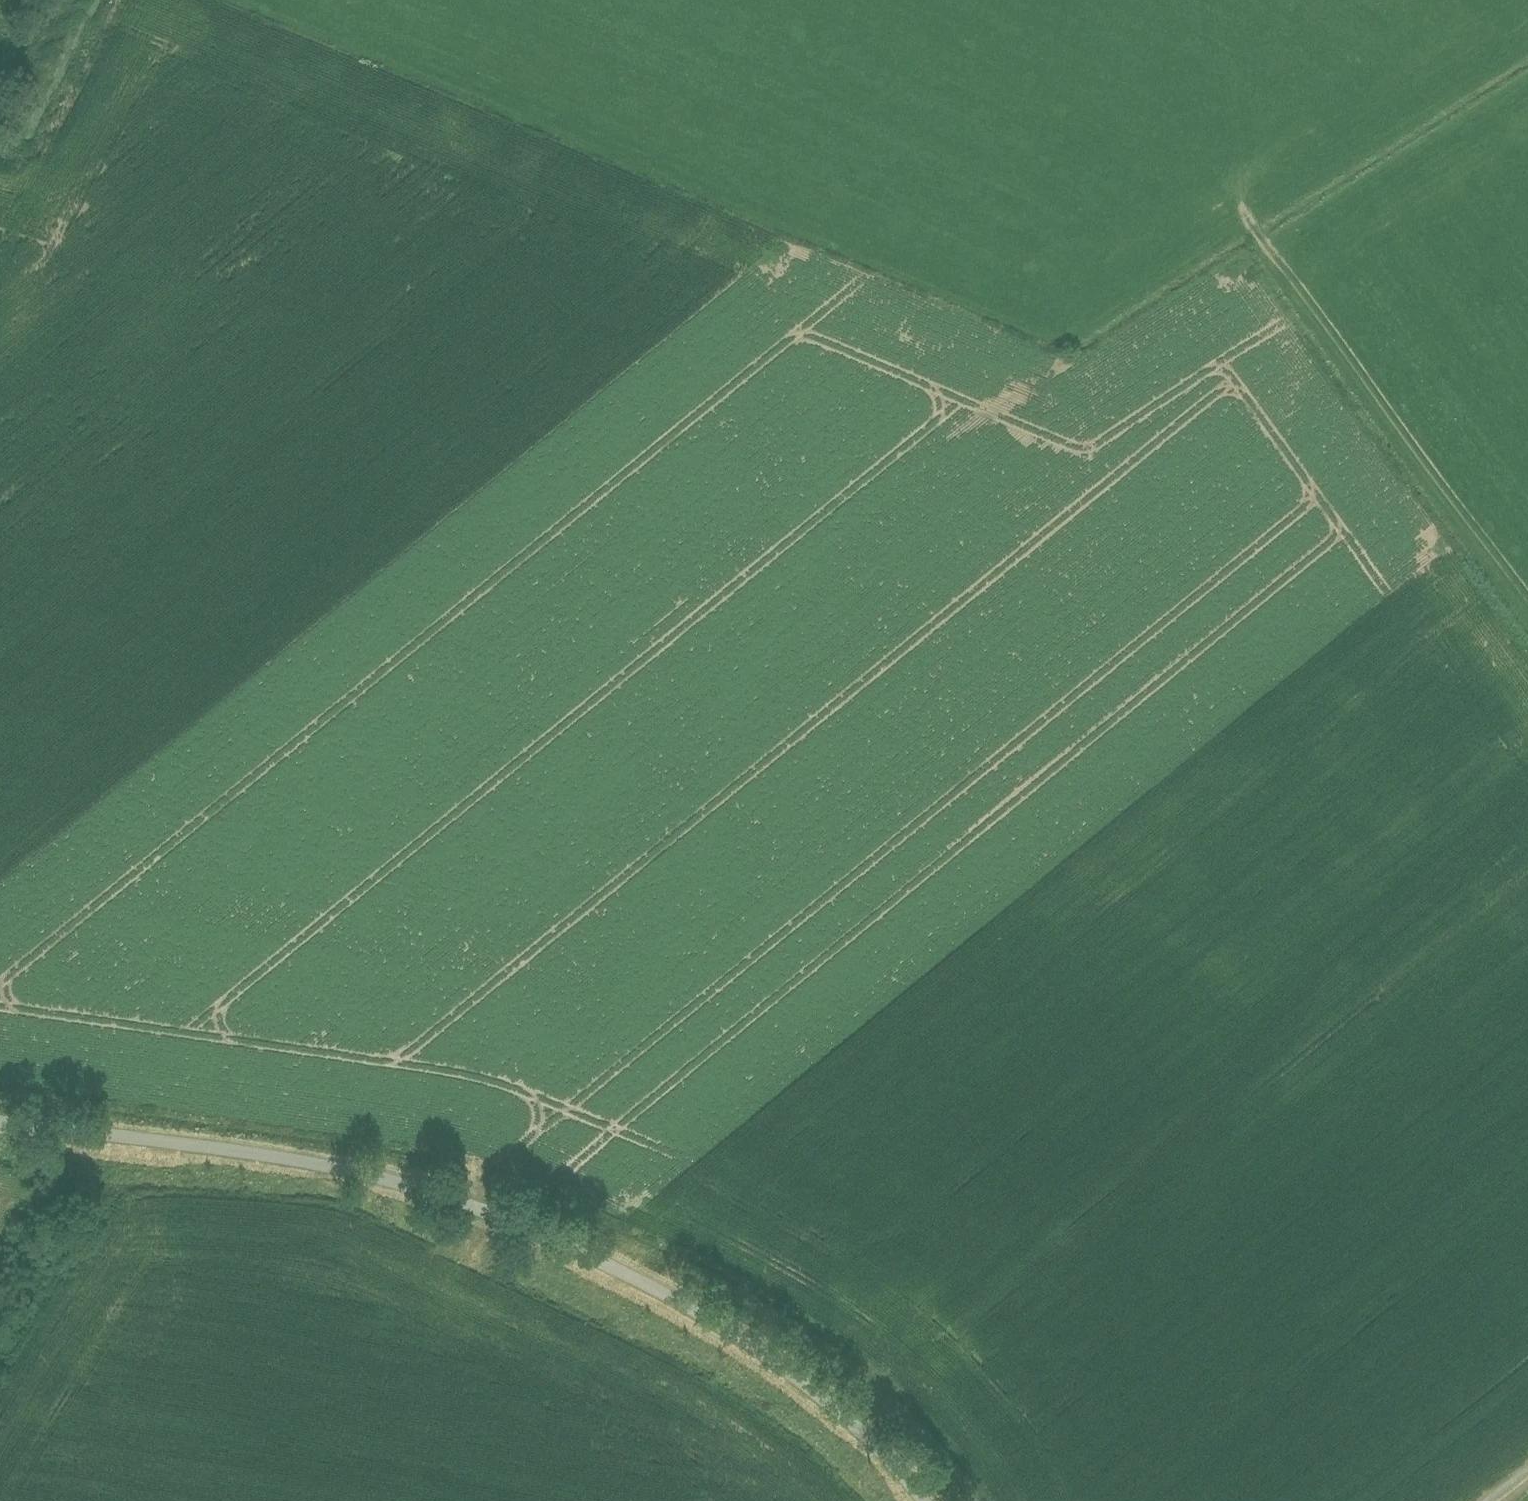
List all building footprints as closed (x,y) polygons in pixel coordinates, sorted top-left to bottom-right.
[(469,1183),(477,1182),(473,1160),(465,1162),(469,1183)] [(25,1271),(12,1279),(19,1289),(32,1282),(25,1271)]
